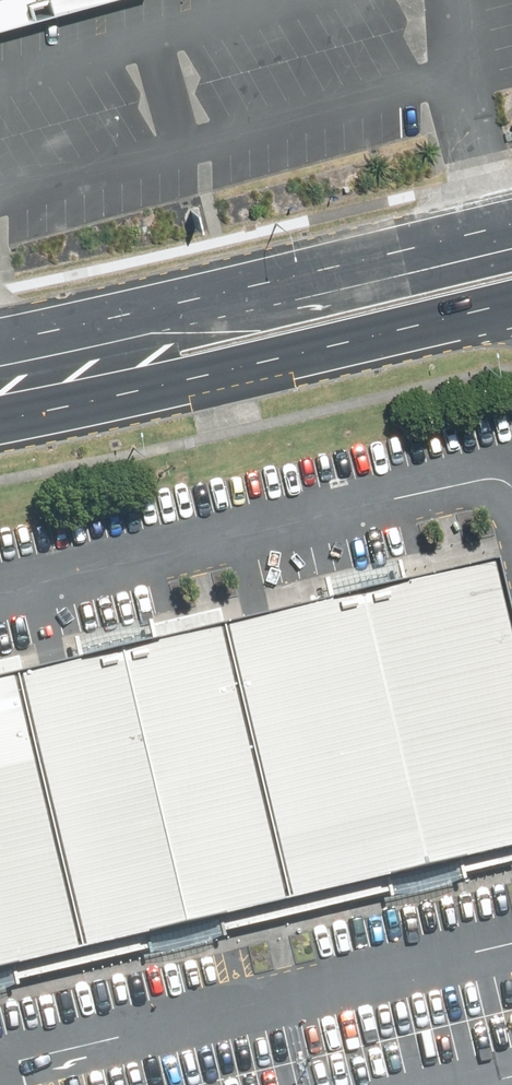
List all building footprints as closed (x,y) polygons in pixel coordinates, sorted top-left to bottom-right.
[(78,0),(0,0),(0,21),(78,0)] [(352,603),(417,876),(511,854),(511,687),(485,571),(352,603)] [(352,603),(209,637),(274,910),(417,876),(352,603)] [(274,910),(209,637),(106,661),(173,934),(274,910)] [(173,934),(106,661),(9,685),(76,958),(173,934)] [(9,685),(0,687),(0,977),(76,958),(9,685)]
